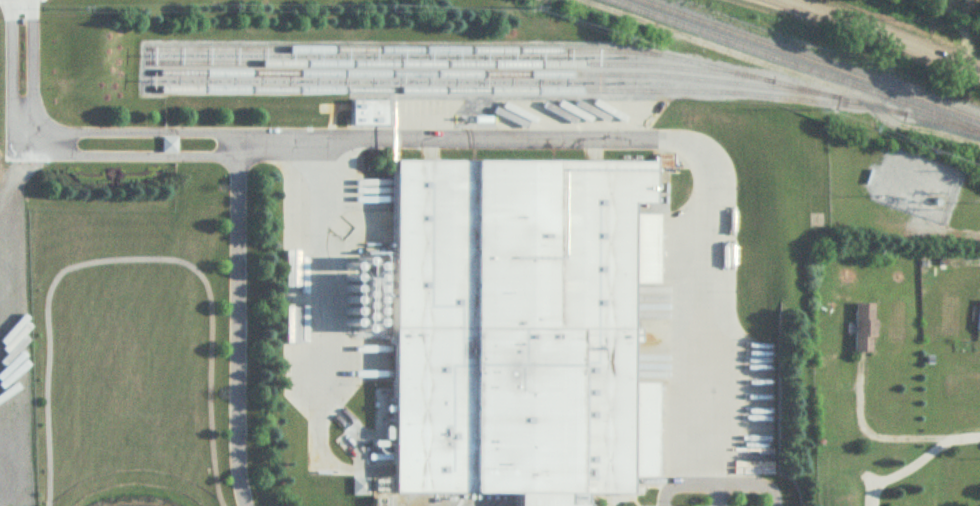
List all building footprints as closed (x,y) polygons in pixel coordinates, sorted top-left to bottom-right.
[(350,102),(350,126),(390,126),(390,102),(350,102)] [(162,139),(165,139),(176,139),(177,153),(174,153),(162,153),(162,139)] [(396,167),(396,179),(396,210),(396,347),(396,384),(396,471),(396,497),(519,497),(569,497),(633,497),(633,386),(633,286),(633,204),(654,204),(654,166),(646,166),(396,167)] [(876,354),(876,305),(855,305),(855,354),(876,354)] [(352,496),(369,496),(369,479),(352,479),(352,496)] [(519,505),(569,505),(569,497),(519,497),(519,505)]
